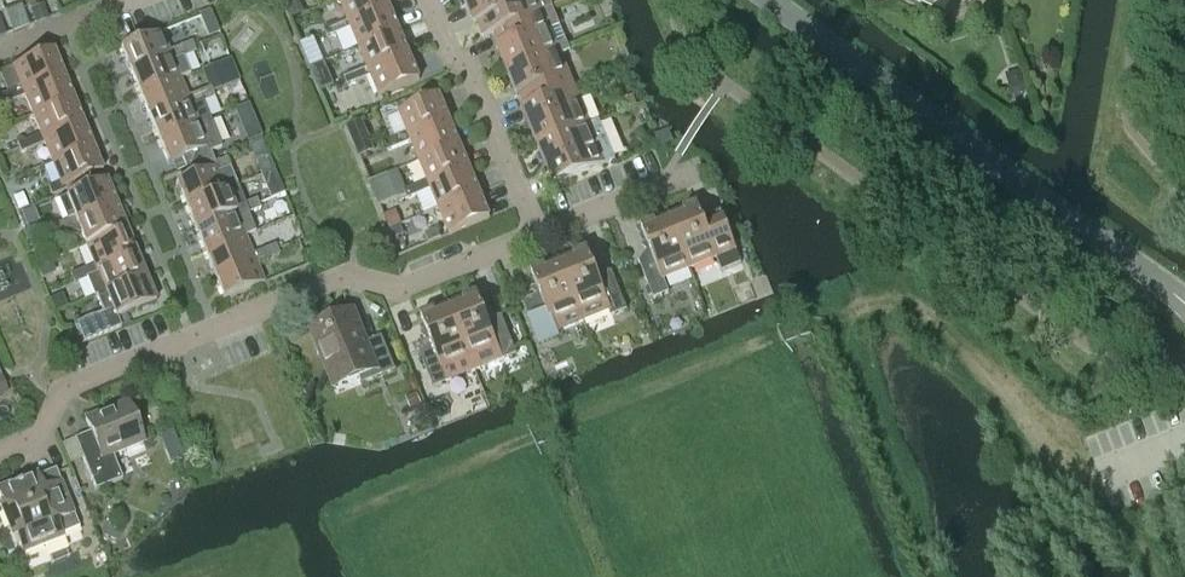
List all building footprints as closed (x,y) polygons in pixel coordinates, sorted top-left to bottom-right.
[(15,8),(29,3),(28,0),(11,0),(15,8)] [(326,33),(389,7),(386,0),(339,0),(347,19),(324,29),(326,33)] [(495,34),(494,33),(554,9),(550,0),(468,0),(464,2),(474,26),(478,25),(483,39),(495,34)] [(389,7),(326,33),(328,38),(351,28),(359,48),(399,31),(389,7)] [(497,48),(507,73),(568,47),(566,42),(557,46),(550,30),(561,25),(554,9),(494,33),(495,34),(500,47),(497,48)] [(344,77),(346,82),(409,55),(399,31),(359,48),(367,68),(344,77)] [(120,50),(129,73),(170,56),(171,60),(195,50),(192,42),(168,52),(160,33),(120,50)] [(520,96),(526,109),(575,89),(561,56),(570,52),(568,47),(507,73),(517,97),(520,96)] [(63,76),(53,51),(13,68),(21,88),(0,96),(0,102),(63,76)] [(409,55),(346,82),(348,86),(371,77),(380,97),(420,81),(409,55)] [(129,73),(139,96),(179,79),(171,60),(170,56),(129,73)] [(1004,74),(1010,97),(1029,92),(1022,69),(1004,74)] [(0,102),(0,105),(0,106),(24,97),(32,116),(73,100),(63,76),(0,102)] [(138,96),(148,119),(189,102),(191,106),(202,102),(227,92),(223,83),(223,82),(210,88),(198,93),(187,97),(179,79),(139,96),(138,96)] [(527,123),(538,148),(599,123),(599,121),(589,125),(575,89),(526,109),(531,122),(527,123)] [(408,100),(379,112),(380,113),(391,140),(384,143),(386,147),(450,121),(439,96),(411,108),(408,101),(408,100)] [(17,145),(18,149),(82,123),(73,100),(32,116),(40,136),(17,145)] [(189,102),(148,119),(157,142),(210,120),(202,102),(191,106),(189,102)] [(181,160),(185,169),(212,158),(210,153),(221,148),(210,120),(157,142),(167,166),(181,160)] [(236,147),(255,139),(257,139),(249,120),(228,129),(236,147)] [(450,121),(386,147),(388,152),(411,142),(419,162),(460,145),(450,121)] [(82,123),(18,149),(20,154),(44,145),(51,164),(92,147),(82,123)] [(615,161),(599,123),(538,148),(548,172),(551,171),(557,185),(615,161)] [(404,191),(406,196),(470,170),(460,145),(419,162),(428,182),(404,191)] [(102,172),(92,147),(51,164),(60,183),(48,188),(52,197),(63,192),(62,188),(102,172)] [(175,184),(185,208),(237,187),(225,159),(215,164),(212,158),(185,169),(189,179),(175,184)] [(470,170),(406,196),(408,200),(431,191),(440,210),(480,194),(470,170)] [(74,219),(63,224),(51,229),(55,237),(74,230),(78,228),(76,224),(117,207),(106,181),(65,198),(74,219)] [(185,208),(195,231),(235,215),(237,219),(247,215),(260,210),(258,203),(276,196),(272,187),(257,193),(256,198),(243,203),(237,187),(185,208)] [(440,210),(450,236),(490,219),(480,194),(440,210)] [(669,217),(690,269),(716,258),(722,272),(742,264),(721,213),(702,221),(697,206),(669,217)] [(78,228),(74,230),(76,235),(80,233),(86,247),(127,231),(117,207),(76,224),(78,228)] [(195,231),(204,254),(244,238),(255,233),(247,215),(237,219),(235,215),(195,231)] [(663,280),(690,269),(669,217),(641,228),(647,244),(643,250),(646,252),(638,263),(639,264),(654,299),(669,293),(663,280)] [(441,239),(437,230),(425,235),(429,244),(441,239)] [(94,266),(83,271),(71,275),(75,285),(86,280),(98,275),(96,271),(136,255),(127,231),(86,247),(94,266)] [(204,254),(213,277),(253,261),(256,265),(279,256),(275,247),(252,256),(244,238),(204,254)] [(587,250),(559,261),(580,313),(584,322),(611,311),(613,316),(628,310),(613,275),(613,273),(598,270),(599,267),(593,266),(593,265),(587,250)] [(98,275),(86,280),(94,299),(97,298),(106,294),(106,295),(146,278),(136,255),(96,271),(98,275)] [(264,285),(263,283),(256,265),(253,261),(213,277),(223,301),(264,285)] [(538,296),(522,302),(540,346),(559,338),(558,333),(584,322),(580,313),(559,261),(531,272),(538,290),(535,294),(538,296)] [(76,325),(78,328),(64,335),(69,348),(120,326),(117,319),(156,303),(146,278),(106,295),(106,294),(97,298),(103,314),(76,325)] [(478,294),(449,306),(471,358),(476,371),(502,361),(517,355),(503,319),(503,318),(490,315),(491,312),(484,311),(484,309),(478,294)] [(428,340),(419,352),(420,353),(434,388),(450,382),(476,371),(471,358),(449,306),(422,317),(429,333),(425,338),(428,340)] [(363,385),(396,371),(383,337),(368,343),(356,312),(311,330),(335,389),(360,379),(363,385)] [(114,456),(145,443),(128,403),(87,420),(92,432),(76,439),(97,490),(123,479),(114,456)] [(406,416),(410,426),(417,423),(413,413),(406,416)] [(49,550),(64,544),(60,536),(82,527),(63,481),(45,489),(40,476),(0,492),(0,497),(7,514),(3,516),(9,532),(14,530),(22,552),(46,542),(49,550)]
